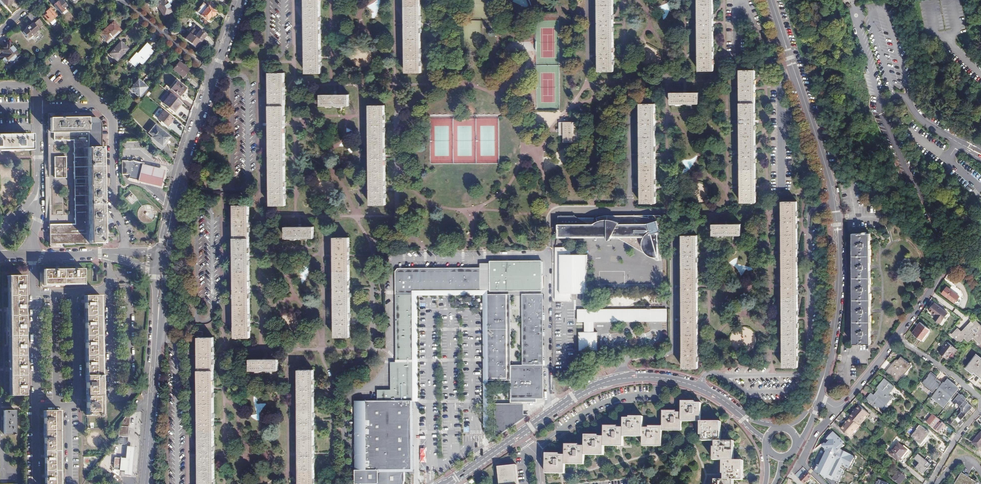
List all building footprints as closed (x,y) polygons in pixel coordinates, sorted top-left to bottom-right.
[(3,8),(9,3),(11,5),(14,2),(13,0),(0,0),(0,5),(3,8)] [(62,0),(58,0),(53,5),(60,13),(67,7),(62,0)] [(169,3),(166,0),(161,0),(155,4),(165,16),(173,9),(169,3)] [(307,74),(321,73),(321,58),(321,25),(321,0),(307,0),(307,25),(307,58),(307,74)] [(421,73),(421,58),(421,25),(421,0),(406,0),(406,26),(406,58),(406,73),(421,73)] [(599,71),(614,71),(614,57),(613,23),(613,0),(598,0),(598,23),(598,57),(599,71)] [(699,23),(699,56),(700,70),(713,70),(714,70),(714,56),(714,23),(714,0),(699,0),(699,23)] [(107,5),(97,13),(100,17),(110,8),(107,5)] [(215,12),(208,6),(200,15),(207,20),(210,16),(211,17),(212,16),(214,16),(215,14),(215,12)] [(48,21),(55,15),(49,8),(45,11),(45,12),(42,14),(48,21)] [(38,28),(44,23),(39,18),(33,23),(38,28)] [(117,24),(114,21),(98,34),(108,44),(113,39),(112,38),(121,31),(117,26),(117,24)] [(38,29),(38,28),(33,23),(32,22),(22,32),(27,38),(38,29)] [(200,41),(205,34),(199,29),(194,36),(200,41)] [(194,36),(188,31),(185,35),(186,36),(184,39),(195,47),(200,41),(194,36)] [(19,54),(8,41),(0,49),(0,57),(7,65),(19,54)] [(120,42),(109,54),(117,61),(128,49),(120,42)] [(149,49),(150,48),(146,44),(137,54),(136,53),(129,61),(134,66),(139,62),(142,64),(153,52),(149,49)] [(183,77),(189,70),(179,62),(173,69),(183,77)] [(742,187),(742,201),(757,201),(757,187),(756,154),(756,121),(756,89),(756,69),(740,69),(741,89),(741,122),(741,154),(742,187)] [(272,190),(272,205),(287,205),(287,190),(286,157),(286,129),(286,124),(286,91),(286,74),(286,73),(271,73),(271,74),(271,91),(271,124),(271,157),(272,190)] [(139,97),(147,87),(137,79),(129,89),(139,97)] [(180,96),(186,88),(177,81),(171,88),(180,96)] [(671,92),(671,103),(689,103),(699,103),(699,92),(684,92),(671,92)] [(176,107),(181,101),(170,93),(163,102),(174,112),(177,108),(176,107)] [(322,95),(322,106),(341,106),(350,106),(350,95),(334,95),(322,95)] [(654,201),(657,201),(656,188),(656,155),(656,122),(656,103),(641,103),(641,123),(641,155),(642,188),(642,202),(654,201)] [(371,205),(386,204),(386,189),(386,156),(385,123),(385,106),(370,106),(370,123),(371,156),(371,189),(371,205)] [(167,126),(173,119),(163,111),(157,118),(167,126)] [(48,113),(49,244),(103,243),(102,179),(105,179),(105,141),(101,141),(101,122),(98,118),(95,116),(88,116),(88,114),(48,113)] [(148,133),(162,146),(170,137),(155,124),(148,133)] [(27,135),(0,136),(0,151),(27,151),(27,135)] [(134,161),(120,160),(121,174),(130,174),(134,161)] [(139,180),(144,165),(144,163),(134,161),(130,174),(129,178),(139,180)] [(166,171),(144,165),(139,180),(139,182),(161,188),(166,171)] [(131,192),(125,197),(132,205),(138,200),(131,192)] [(784,300),(798,300),(798,286),(798,254),(797,220),(797,200),(785,201),(782,201),(783,221),(783,254),(783,267),(783,287),(784,300)] [(152,207),(148,205),(144,205),(141,207),(138,210),(137,214),(138,218),(140,221),(145,223),(148,223),(151,221),(154,218),(155,214),(155,211),(153,208),(152,207)] [(251,224),(250,206),(235,206),(235,224),(235,257),(235,290),(236,323),(236,338),(238,338),(251,338),(251,322),(251,290),(251,257),(251,224)] [(559,223),(559,237),(608,236),(608,239),(609,240),(610,240),(612,236),(619,236),(645,236),(645,237),(644,238),(644,240),(644,242),(644,244),(644,245),(645,248),(647,250),(648,252),(652,255),(654,255),(659,255),(659,224),(662,224),(662,214),(649,214),(649,217),(643,217),(633,214),(624,215),(606,215),(603,215),(600,217),(598,218),(599,220),(595,223),(592,224),(588,222),(576,215),(559,215),(559,223)] [(714,223),(714,235),(732,235),(742,234),(742,223),(727,223),(714,223)] [(287,227),(287,238),(305,238),(315,238),(315,227),(299,227),(287,227)] [(869,234),(852,234),(852,246),(853,344),(870,344),(870,333),(870,311),(870,289),(870,267),(869,243),(869,234)] [(684,334),(699,334),(699,319),(699,286),(698,253),(698,235),(683,235),(683,254),(684,287),(684,300),(684,320),(684,334)] [(645,236),(619,236),(645,250),(648,252),(647,250),(645,248),(644,245),(644,244),(644,242),(644,240),(644,238),(645,237),(645,236)] [(336,337),(351,337),(351,321),(351,289),(351,256),(350,238),(336,238),(336,256),(336,289),(336,322),(336,337)] [(556,252),(557,303),(572,302),(572,295),(588,294),(587,255),(572,255),(572,248),(554,248),(553,248),(553,252),(554,252),(556,252)] [(491,290),(509,290),(509,281),(524,281),(524,290),(543,289),(543,261),(491,262),(491,290)] [(44,286),(83,284),(83,268),(44,270),(44,286)] [(397,291),(480,290),(480,286),(480,281),(481,281),(482,281),(482,271),(424,272),(397,272),(397,290),(397,291)] [(8,395),(24,395),(25,395),(25,390),(21,276),(5,276),(8,395)] [(509,281),(509,290),(524,290),(524,281),(509,281)] [(392,367),(392,369),(414,369),(414,414),(411,414),(412,452),(415,452),(415,477),(420,477),(420,445),(419,404),(419,355),(419,295),(480,295),(480,290),(397,291),(397,312),(399,312),(399,295),(413,296),(414,339),(414,360),(414,361),(414,365),(414,367),(392,367)] [(943,295),(957,305),(959,302),(946,292),(943,295)] [(490,426),(490,380),(489,335),(509,335),(509,380),(512,380),(514,380),(514,368),(544,368),(546,368),(546,343),(546,293),(544,293),(544,364),(528,364),(528,294),(524,294),(524,327),(524,364),(513,364),(513,328),(512,293),(485,294),(485,329),(484,426),(490,426)] [(544,293),(528,294),(528,364),(544,364),(544,293)] [(102,415),(100,295),(84,296),(87,415),(102,415)] [(399,312),(397,312),(397,320),(399,320),(399,354),(397,354),(397,360),(414,360),(414,339),(413,296),(399,295),(399,312)] [(799,319),(798,300),(784,300),(784,311),(784,319),(784,352),(784,366),(799,366),(799,352),(799,319)] [(949,314),(936,305),(931,312),(938,317),(935,320),(941,325),(949,314)] [(580,332),(580,351),(598,350),(598,332),(595,332),(595,322),(667,321),(667,309),(579,310),(579,322),(585,322),(585,332),(580,332)] [(955,309),(953,312),(962,317),(964,314),(955,309)] [(913,335),(922,341),(926,335),(928,336),(931,331),(921,324),(913,335)] [(978,324),(972,329),(971,327),(963,334),(959,331),(953,336),(961,344),(966,340),(969,344),(974,339),(980,347),(980,346),(980,327),(978,324)] [(699,353),(699,334),(684,334),(684,352),(685,367),(700,367),(699,353)] [(489,335),(490,380),(509,380),(509,335),(489,335)] [(200,338),(200,356),(200,388),(200,422),(201,454),(201,483),(216,483),(215,455),(215,421),(215,419),(215,388),(215,356),(215,338),(200,338)] [(958,351),(948,343),(940,355),(948,360),(953,353),(955,354),(958,351)] [(977,355),(966,369),(972,373),(971,374),(974,377),(975,374),(980,379),(980,358),(977,355)] [(893,365),(892,364),(886,372),(897,381),(900,377),(902,377),(904,374),(903,374),(909,366),(908,365),(908,364),(900,357),(897,361),(896,360),(895,360),(894,361),(894,363),(895,364),(893,365)] [(252,364),(252,370),(269,370),(280,370),(280,359),(263,359),(252,359),(252,364)] [(514,380),(512,380),(512,396),(546,396),(546,368),(544,368),(544,394),(514,394),(514,380)] [(514,368),(514,380),(514,394),(544,394),(544,368),(514,368)] [(316,455),(315,421),(315,388),(315,369),(300,369),(300,388),(301,421),(301,450),(301,454),(301,483),(316,483),(316,455)] [(355,476),(355,483),(406,483),(406,475),(406,477),(415,477),(415,452),(412,452),(411,414),(414,414),(414,369),(392,369),(393,397),(379,397),(379,406),(355,406),(355,476)] [(931,372),(922,383),(934,392),(942,380),(931,372)] [(894,387),(884,379),(877,388),(879,390),(874,396),(871,393),(866,399),(877,408),(880,405),(881,406),(888,398),(887,397),(894,387)] [(949,397),(955,389),(957,387),(947,379),(944,383),(943,382),(931,397),(944,407),(948,401),(950,398),(949,397)] [(958,392),(955,389),(949,397),(950,398),(948,401),(950,402),(958,392)] [(963,419),(973,406),(965,400),(967,398),(960,393),(953,401),(963,409),(958,416),(963,419)] [(532,412),(530,412),(504,430),(503,427),(500,427),(500,402),(526,402),(526,401),(498,401),(498,435),(532,412)] [(701,410),(701,403),(695,403),(696,401),(682,401),(682,413),(676,413),(676,411),(663,411),(663,426),(649,426),(649,428),(644,428),(644,416),(630,416),(630,418),(624,418),(624,428),(618,428),(618,426),(605,426),(605,436),(599,436),(599,435),(585,435),(585,446),(579,446),(579,444),(566,444),(566,455),(560,455),(560,454),(546,454),(546,473),(566,473),(566,464),(575,464),(585,464),(585,455),(598,455),(605,455),(605,445),(620,445),(624,445),(624,436),(632,436),(642,436),(642,445),(651,445),(662,445),(663,430),(682,430),(682,421),(691,421),(701,421),(701,410)] [(504,430),(530,412),(526,411),(526,402),(500,402),(500,427),(503,427),(504,430)] [(129,414),(137,405),(136,404),(119,423),(118,437),(127,438),(129,414)] [(860,406),(850,417),(851,418),(860,425),(865,420),(865,416),(868,412),(860,406)] [(14,436),(14,411),(2,411),(3,437),(14,436)] [(59,411),(43,411),(44,483),(61,483),(59,411)] [(939,420),(932,414),(926,421),(933,427),(939,420)] [(860,425),(851,418),(842,429),(851,438),(854,434),(854,433),(853,432),(855,429),(857,429),(858,430),(861,426),(860,425)] [(702,422),(703,434),(704,435),(704,441),(717,440),(717,446),(715,446),(715,460),(725,459),(724,472),(726,472),(726,475),(726,479),(717,479),(717,483),(736,483),(736,479),(745,478),(746,459),(736,459),(736,440),(723,440),(723,422),(702,422)] [(929,433),(918,423),(909,434),(921,444),(929,433)] [(845,441),(834,431),(827,439),(829,441),(826,443),(825,442),(822,446),(822,447),(810,467),(815,472),(839,483),(847,467),(852,469),(858,457),(842,449),(845,445),(844,443),(845,441)] [(907,451),(898,444),(890,454),(899,461),(907,451)] [(924,474),(932,464),(919,454),(915,459),(920,463),(916,468),(924,474)] [(502,483),(520,483),(518,467),(500,469),(502,483)] [(812,477),(803,468),(796,476),(804,483),(805,483),(812,477)] [(905,476),(898,470),(891,478),(898,483),(905,476)] [(978,482),(962,472),(955,483),(976,483),(978,482)]
